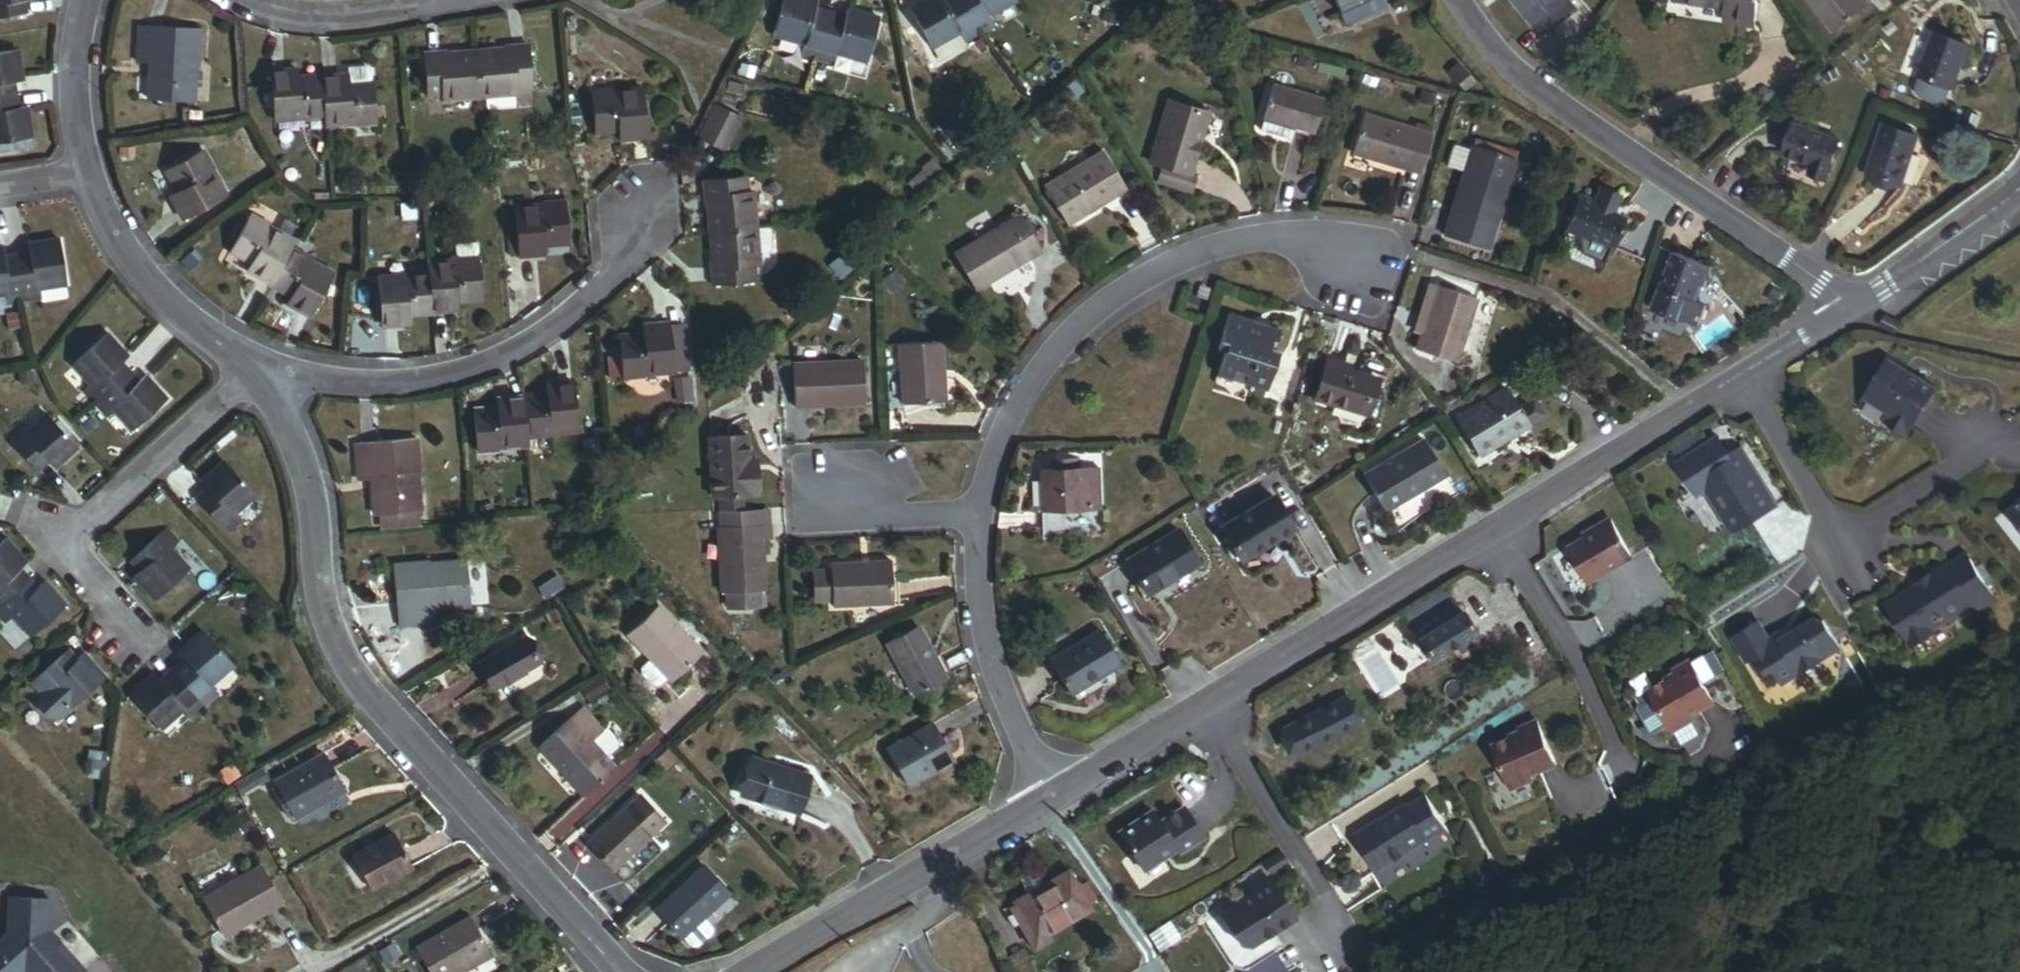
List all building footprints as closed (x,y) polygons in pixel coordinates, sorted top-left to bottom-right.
[(45,19),(42,0),(0,0),(0,25),(45,19)] [(822,0),(774,0),(765,35),(873,63),(885,17),(822,0)] [(906,4),(935,58),(1025,9),(1020,0),(915,0),(906,4)] [(1396,0),(1345,0),(1356,25),(1399,7),(1396,0)] [(1543,34),(1584,4),(1581,0),(1518,0),(1543,34)] [(1683,3),(1752,12),(1749,37),(1777,41),(1782,3),(1762,0),(1684,0),(1683,3)] [(1835,39),(1876,6),(1871,0),(1804,0),(1835,39)] [(1973,39),(1932,25),(1908,94),(1949,108),(1973,39)] [(201,108),(206,33),(149,29),(144,103),(201,108)] [(538,50),(484,54),(489,110),(543,105),(538,50)] [(484,54),(429,59),(434,115),(489,110),(484,54)] [(0,59),(0,152),(40,146),(26,55),(0,59)] [(382,69),(330,72),(334,133),(386,130),(382,69)] [(330,72),(279,75),(282,136),(334,133),(330,72)] [(1342,104),(1282,89),(1273,124),(1333,139),(1342,104)] [(663,90),(597,96),(602,147),(668,141),(663,90)] [(1209,110),(1163,98),(1147,161),(1193,172),(1209,110)] [(730,152),(743,114),(717,105),(704,143),(730,152)] [(1436,131),(1361,112),(1349,157),(1425,176),(1436,131)] [(1938,137),(1895,124),(1879,178),(1922,191),(1938,137)] [(1868,146),(1797,125),(1785,166),(1857,187),(1868,146)] [(1104,148),(1040,183),(1063,224),(1127,189),(1104,148)] [(1514,164),(1468,151),(1445,235),(1491,248),(1514,164)] [(185,197),(179,199),(187,226),(237,210),(228,183),(222,185),(213,159),(177,170),(185,197)] [(711,182),(716,235),(774,229),(769,177),(711,182)] [(580,204),(519,210),(525,267),(586,261),(580,204)] [(1582,204),(1571,235),(1639,258),(1650,226),(1582,204)] [(1019,212),(951,256),(975,295),(1043,251),(1019,212)] [(306,250),(258,218),(227,262),(275,295),(306,250)] [(716,235),(721,287),(779,282),(774,229),(716,235)] [(0,255),(0,301),(78,290),(72,245),(0,255)] [(353,283),(306,250),(275,295),(323,328),(353,283)] [(1684,258),(1663,316),(1707,331),(1728,273),(1684,258)] [(501,262),(444,266),(444,276),(447,316),(504,312),(501,262)] [(444,276),(382,280),(386,334),(448,330),(447,316),(444,276)] [(1477,293),(1430,278),(1409,348),(1456,362),(1477,293)] [(1267,386),(1278,348),(1270,345),(1272,336),(1277,338),(1281,326),(1230,309),(1219,345),(1226,348),(1221,366),(1249,376),(1249,380),(1267,386)] [(681,324),(620,330),(626,384),(687,377),(681,324)] [(148,371),(117,338),(79,373),(110,406),(148,371)] [(946,338),(892,342),(897,405),(951,401),(946,338)] [(1885,356),(1861,397),(1915,427),(1938,386),(1885,356)] [(866,357),(789,361),(792,406),(868,402),(866,357)] [(1387,377),(1323,360),(1314,396),(1377,414),(1387,377)] [(179,404),(148,371),(110,406),(142,440),(179,404)] [(589,380),(532,394),(535,405),(544,441),(601,426),(589,380)] [(1516,382),(1453,417),(1476,459),(1539,424),(1516,382)] [(535,405),(478,420),(489,463),(546,449),(544,441),(535,405)] [(88,456),(47,413),(16,443),(56,486),(88,456)] [(1424,436),(1360,472),(1382,511),(1446,474),(1424,436)] [(1715,436),(1676,460),(1696,492),(1705,487),(1728,524),(1739,526),(1775,504),(1742,450),(1728,458),(1715,436)] [(757,437),(702,439),(706,502),(760,500),(757,437)] [(415,477),(412,445),(351,448),(354,483),(366,483),(374,482),(375,492),(367,493),(369,519),(374,518),(413,516),(410,477),(415,477)] [(1083,499),(1083,490),(1079,490),(1077,470),(1075,470),(1067,470),(1066,461),(1053,462),(1053,470),(1038,471),(1039,492),(1044,492),(1045,513),(1083,511),(1083,499)] [(267,504),(232,466),(195,501),(230,538),(267,504)] [(2009,506),(2019,519),(2019,497),(2009,506)] [(1271,498),(1219,527),(1237,559),(1289,531),(1271,498)] [(769,510),(719,512),(723,611),(773,609),(769,510)] [(1582,541),(1565,551),(1585,585),(1628,560),(1606,522),(1580,537),(1582,541)] [(1177,527),(1123,559),(1148,602),(1202,569),(1177,527)] [(36,575),(0,536),(0,609),(36,575)] [(167,537),(133,568),(170,607),(203,576),(167,537)] [(831,608),(893,602),(889,557),(830,562),(830,569),(812,571),(815,603),(831,602),(831,608)] [(1891,607),(1884,612),(1895,630),(1911,653),(1932,639),(1929,635),(1969,609),(1973,616),(1992,603),(1967,566),(1963,560),(1946,571),(1925,585),(1924,583),(1916,588),(1917,590),(1891,607)] [(466,611),(462,569),(426,571),(425,566),(388,569),(393,627),(431,624),(430,614),(429,606),(440,605),(441,613),(466,611)] [(34,653),(74,615),(36,575),(0,609),(0,618),(34,653)] [(1456,599),(1413,626),(1439,667),(1482,639),(1456,599)] [(721,670),(667,608),(631,639),(686,701),(721,670)] [(1758,621),(1733,637),(1748,661),(1752,659),(1762,675),(1773,668),(1783,684),(1798,675),(1798,667),(1818,655),(1825,658),(1841,648),(1824,620),(1820,623),(1817,618),(1781,640),(1777,634),(1770,639),(1758,621)] [(922,624),(884,644),(914,699),(951,679),(922,624)] [(1100,626),(1041,658),(1061,693),(1120,660),(1100,626)] [(214,629),(176,665),(210,702),(249,666),(214,629)] [(512,633),(466,659),(483,690),(529,664),(512,633)] [(79,649),(31,693),(69,733),(116,688),(79,649)] [(176,665),(138,701),(172,737),(210,702),(176,665)] [(1677,684),(1650,700),(1653,704),(1639,713),(1637,718),(1651,742),(1656,743),(1670,735),(1673,741),(1694,729),(1691,724),(1715,710),(1705,693),(1718,686),(1705,665),(1693,672),(1691,670),(1674,680),(1677,684)] [(598,686),(590,674),(572,685),(580,698),(598,686)] [(1350,701),(1287,732),(1298,755),(1362,724),(1350,701)] [(570,726),(583,714),(575,705),(562,717),(570,726)] [(597,729),(583,714),(570,726),(583,741),(597,729)] [(570,726),(562,717),(531,744),(575,793),(606,765),(597,756),(583,741),(570,726)] [(934,721),(883,749),(904,788),(955,760),(934,721)] [(1519,735),(1491,748),(1510,790),(1531,781),(1529,777),(1554,765),(1535,722),(1517,730),(1519,735)] [(612,742),(599,728),(597,729),(583,741),(597,756),(612,742)] [(334,753),(283,783),(307,822),(357,792),(334,753)] [(812,774),(752,757),(741,795),(801,812),(812,774)] [(1405,806),(1355,837),(1377,873),(1428,841),(1429,843),(1447,833),(1425,797),(1407,808),(1405,806)] [(618,808),(580,842),(605,869),(643,835),(618,808)] [(1176,854),(1201,838),(1182,808),(1158,824),(1151,812),(1117,833),(1141,871),(1174,850),(1176,854)] [(407,835),(361,858),(380,895),(426,871),(407,835)] [(271,865),(211,902),(235,942),(296,905),(271,865)] [(1023,928),(1031,943),(1091,908),(1069,872),(1047,885),(1036,866),(1021,876),(1032,894),(1017,903),(1027,921),(1023,928)] [(688,869),(642,914),(676,950),(683,951),(697,936),(698,929),(689,920),(712,897),(688,869)] [(1270,934),(1292,921),(1270,884),(1218,916),(1250,967),(1279,949),(1270,934)] [(59,971),(83,971),(56,942),(60,904),(18,901),(16,937),(0,951),(0,971),(49,971),(54,967),(59,971)] [(416,945),(431,971),(448,971),(490,948),(471,914),(416,945)]
